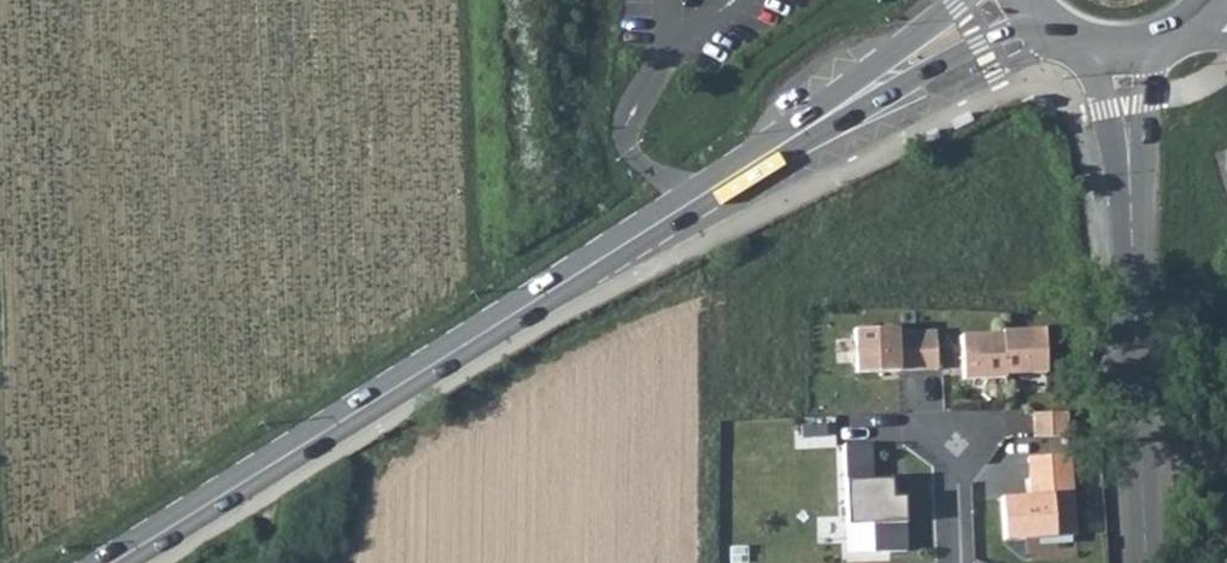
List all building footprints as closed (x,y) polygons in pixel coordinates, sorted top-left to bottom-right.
[(851,372),(893,370),(892,332),(891,327),(849,329),(851,372)] [(998,374),(1000,374),(1041,372),(1039,329),(996,331),(997,333),(998,374)] [(930,331),(911,332),(913,369),(932,369),(930,331)] [(911,332),(892,332),(893,370),(913,369),(911,332)] [(997,333),(955,335),(957,379),(1000,377),(1000,374),(998,374),(997,333)] [(1025,412),(1026,437),(1061,435),(1060,411),(1025,412)] [(866,478),(865,443),(837,444),(840,523),(865,522),(866,551),(900,549),(898,495),(886,495),(885,477),(866,478)] [(1063,453),(1021,456),(1024,495),(994,497),(997,539),(1069,534),(1063,453)]
